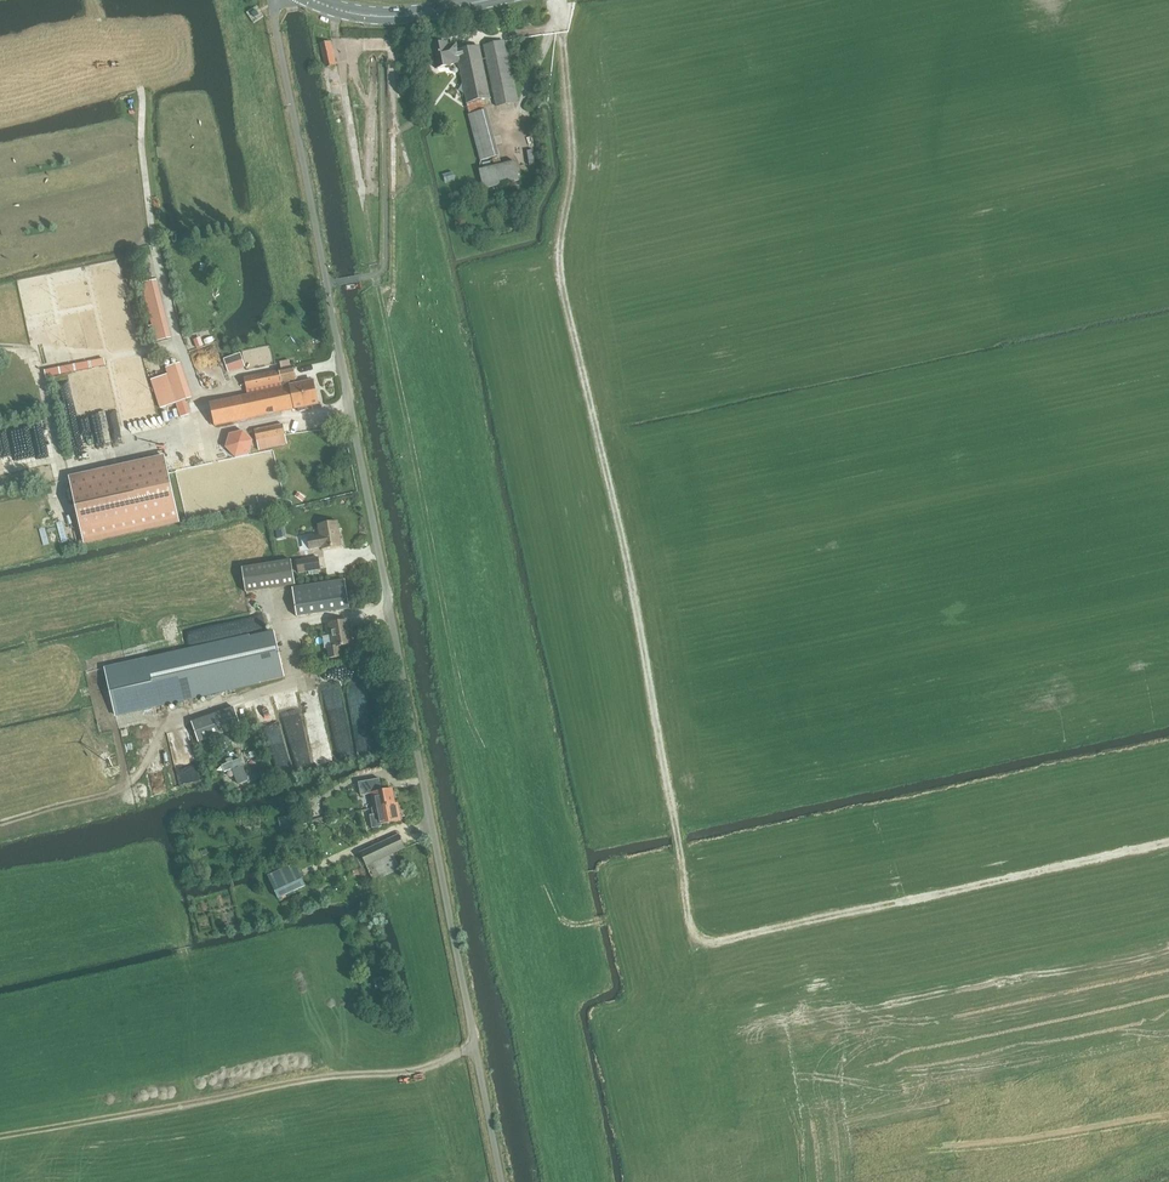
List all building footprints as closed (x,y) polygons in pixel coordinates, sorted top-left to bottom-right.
[(326,68),(337,66),(331,42),(321,44),(326,68)] [(497,106),(517,102),(504,42),(484,46),(497,106)] [(460,61),(468,103),(470,114),(485,110),(483,100),(490,99),(480,46),(458,51),(456,44),(448,46),(447,43),(432,46),(437,69),(451,66),(450,63),(460,61)] [(496,145),(478,150),(481,161),(499,156),(496,145)] [(483,189),(520,181),(516,162),(479,170),(483,189)] [(157,280),(142,284),(152,326),(149,326),(153,343),(156,342),(171,338),(157,280)] [(200,336),(194,339),(196,346),(203,344),(200,336)] [(248,395),(210,403),(215,425),(298,408),(299,411),(307,410),(306,406),(319,403),(314,381),(291,386),(290,381),(296,379),(293,367),(291,367),(290,360),(280,362),(282,369),(279,370),(279,371),(245,378),(248,395)] [(243,361),(226,367),(228,373),(245,367),(243,361)] [(181,363),(166,368),(168,374),(152,379),(161,407),(177,403),(187,400),(192,398),(181,363)] [(186,401),(177,404),(181,417),(190,414),(186,401)] [(280,436),(285,435),(283,424),(255,430),(259,450),(282,445),(280,436)] [(230,433),(226,447),(235,458),(250,455),(254,441),(244,430),(230,433)] [(69,476),(84,545),(180,523),(165,455),(69,476)] [(320,535),(308,537),(310,550),(322,548),(322,549),(342,546),(338,522),(319,525),(320,533),(320,535)] [(284,526),(276,527),(278,539),(286,537),(284,526)] [(318,558),(298,561),(299,573),(309,571),(309,575),(319,573),(318,570),(320,570),(318,558)] [(275,562),(267,564),(271,588),(295,584),(291,560),(275,562)] [(345,580),(293,588),(297,616),(350,608),(345,580)] [(340,647),(352,645),(349,621),(329,624),(333,648),(328,648),(330,659),(342,657),(340,647)] [(148,659),(107,668),(117,715),(159,706),(190,699),(190,698),(284,677),(274,631),(179,652),(148,659)] [(235,707),(192,723),(199,743),(242,728),(235,707)] [(248,780),(240,758),(234,761),(233,757),(227,759),(228,763),(222,765),(224,772),(232,769),(238,784),(248,780)] [(361,795),(371,793),(373,801),(374,808),(395,804),(394,796),(392,789),(382,791),(380,778),(359,783),(361,795)] [(373,815),(370,815),(373,828),(382,827),(382,824),(401,820),(398,803),(395,804),(374,808),(372,809),(373,815)] [(294,827),(307,824),(305,814),(292,817),(294,827)] [(399,834),(360,853),(366,866),(374,882),(401,869),(393,854),(393,853),(394,853),(406,848),(399,834)] [(295,863),(268,875),(279,899),(306,887),(295,863)] [(383,977),(374,980),(376,989),(386,986),(383,977)]
